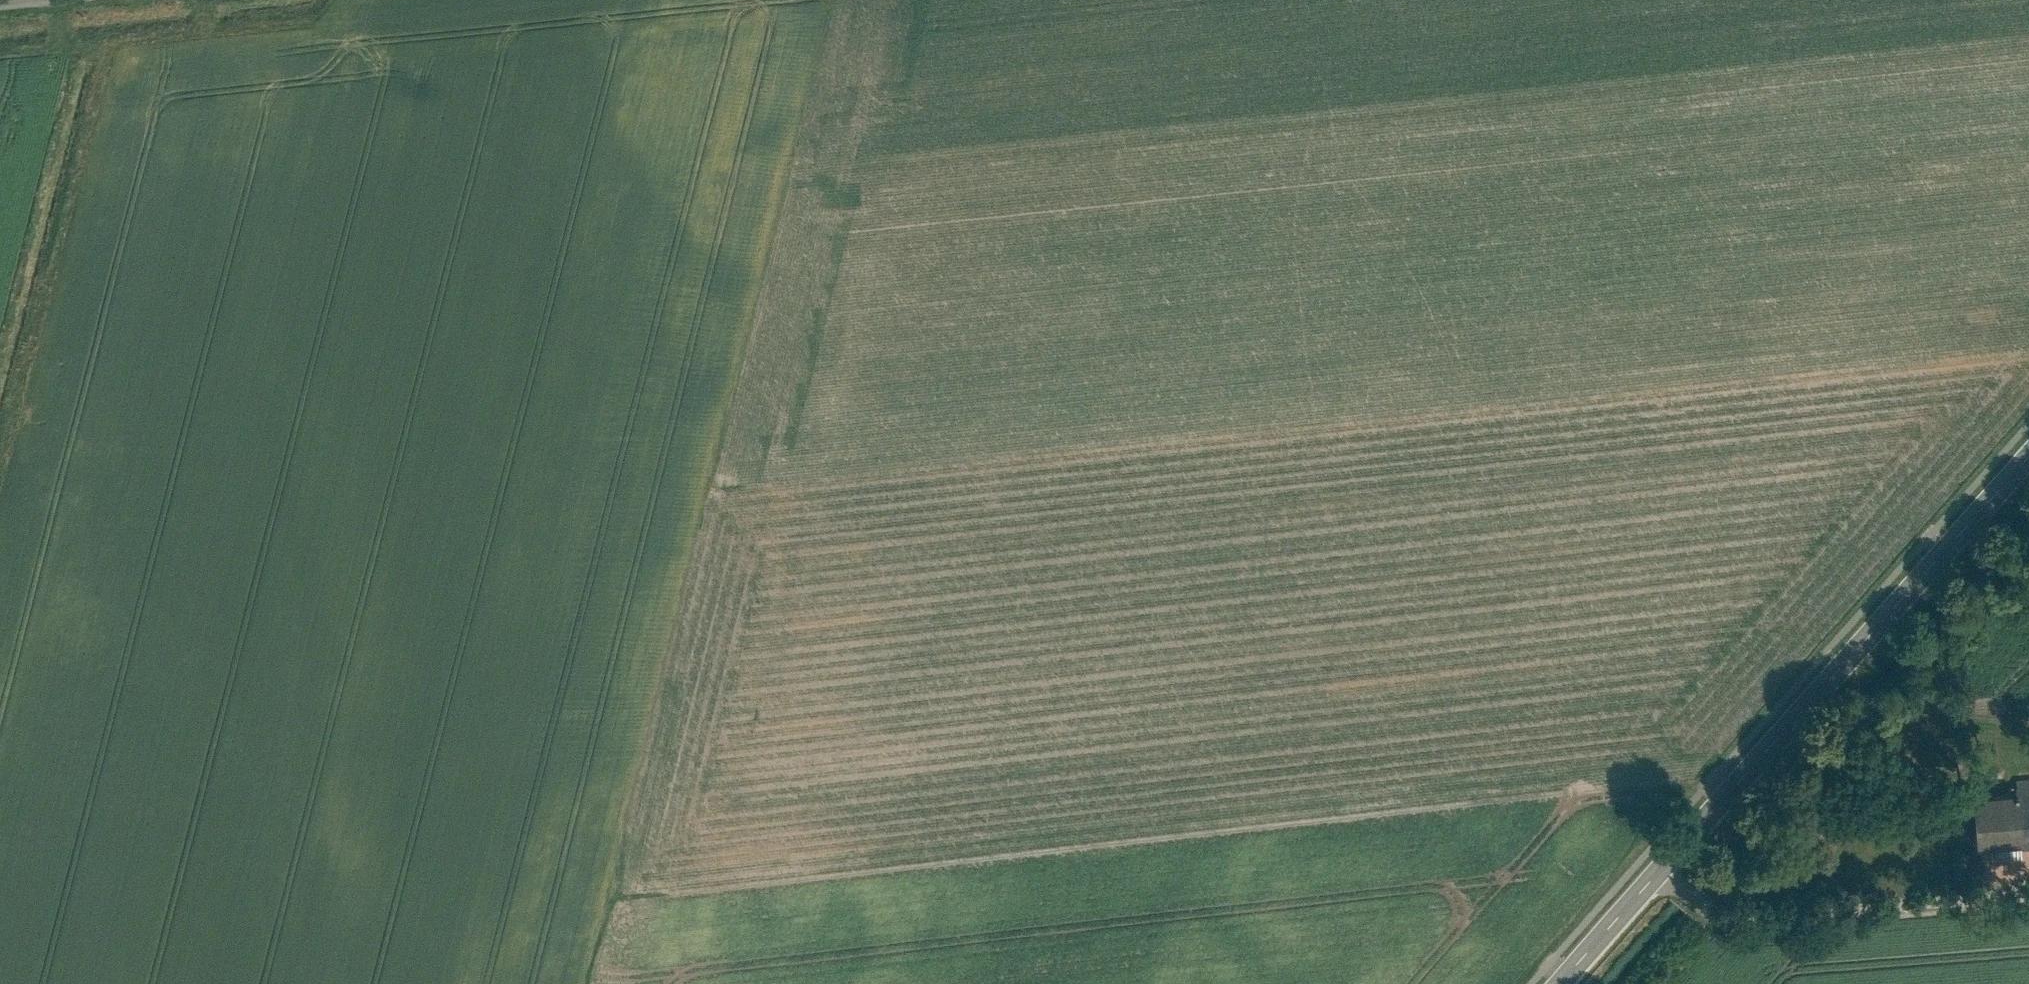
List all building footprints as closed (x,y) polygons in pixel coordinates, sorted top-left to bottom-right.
[(1979,856),(2028,850),(2028,798),(2023,799),(2021,787),(1971,793),(1979,856)]
